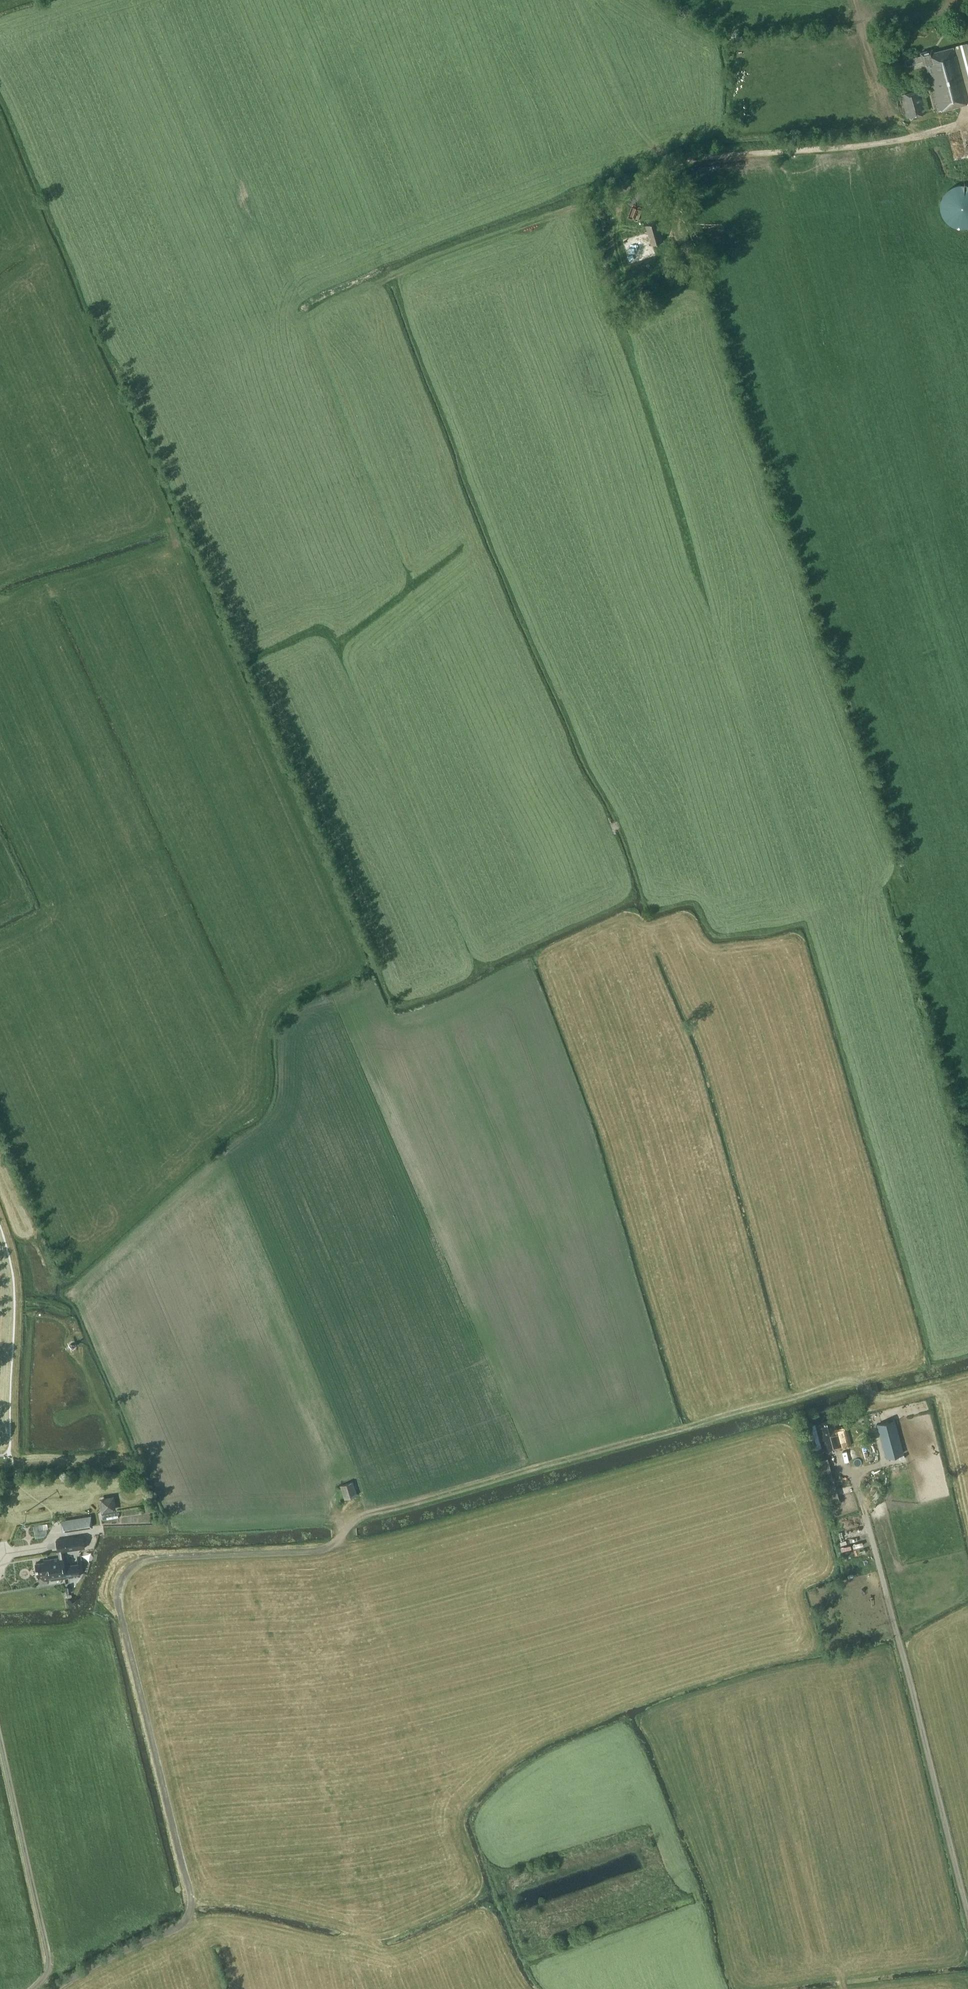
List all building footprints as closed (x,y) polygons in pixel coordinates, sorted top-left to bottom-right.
[(956,46),(933,52),(932,49),(921,52),(922,55),(905,59),(906,65),(923,61),(924,65),(926,64),(938,110),(967,102),(967,43),(956,46)] [(926,113),(920,89),(901,94),(907,118),(926,113)] [(940,206),(941,212),(943,217),(946,222),(951,225),(956,228),(962,228),(967,228),(967,227),(967,185),(962,184),(956,185),(951,187),(946,191),(943,195),(941,200),(940,206)] [(649,246),(662,242),(657,221),(645,225),(647,231),(645,232),(646,235),(646,236),(649,246)] [(894,1418),(877,1423),(886,1456),(903,1452),(894,1418)] [(842,1447),(840,1439),(843,1438),(842,1434),(839,1435),(837,1429),(835,1430),(832,1421),(822,1423),(824,1433),(821,1434),(825,1451),(842,1447)] [(826,1460),(815,1424),(806,1426),(819,1471),(831,1468),(828,1459),(826,1460)] [(826,1478),(830,1497),(839,1496),(836,1477),(826,1478)] [(358,1494),(353,1481),(340,1485),(345,1499),(358,1494)] [(101,1496),(104,1510),(118,1508),(116,1494),(101,1496)] [(91,1527),(89,1515),(61,1520),(63,1531),(91,1527)] [(85,1547),(83,1535),(56,1539),(58,1552),(85,1547)] [(48,1561),(36,1563),(38,1576),(41,1576),(41,1577),(45,1579),(47,1579),(48,1581),(80,1576),(78,1564),(65,1566),(64,1557),(48,1559),(48,1561)]
